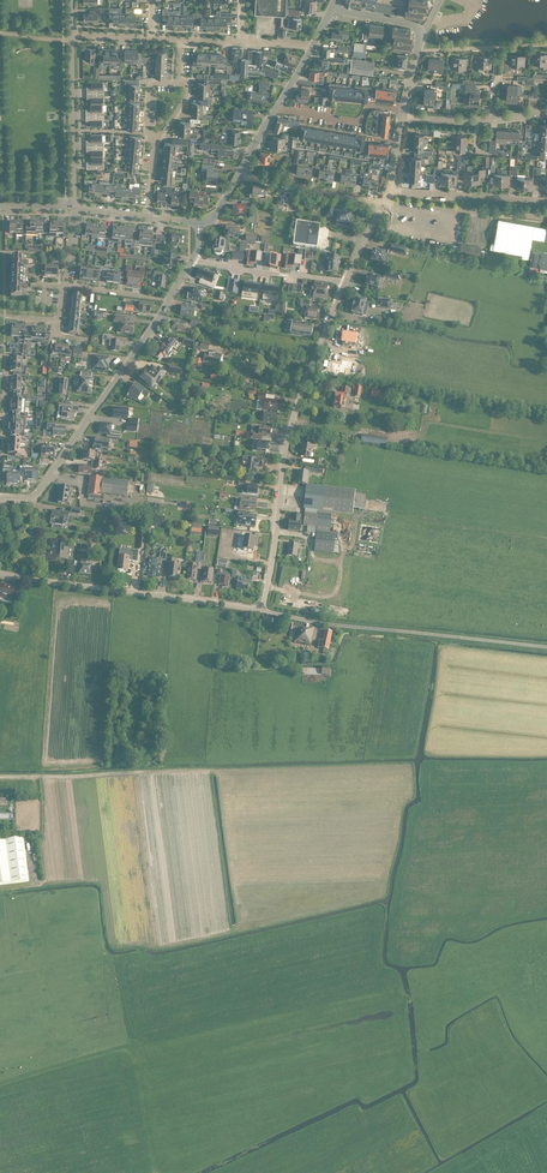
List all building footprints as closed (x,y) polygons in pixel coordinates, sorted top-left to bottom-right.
[(254,13),(285,15),(286,0),(255,0),(254,13)] [(302,10),(312,11),(313,4),(314,5),(315,0),(300,0),(299,5),(303,6),(302,10)] [(344,5),(360,8),(362,0),(369,2),(368,4),(365,3),(365,7),(370,8),(370,10),(374,11),(375,10),(376,3),(375,3),(376,0),(345,0),(344,5)] [(407,9),(405,9),(404,16),(416,18),(416,19),(418,19),(421,19),(422,14),(423,14),(425,13),(426,9),(428,9),(429,4),(427,3),(425,3),(426,0),(409,0),(407,9)] [(119,7),(116,7),(116,12),(112,12),(112,7),(109,7),(108,20),(112,20),(112,23),(118,23),(119,8),(119,7)] [(162,8),(162,21),(166,21),(166,24),(172,24),(173,10),(172,10),(166,10),(166,8),(162,8)] [(83,13),(83,21),(96,21),(97,16),(100,16),(100,9),(91,9),(91,13),(83,13)] [(134,9),(132,9),(131,23),(138,23),(138,22),(138,20),(140,20),(141,11),(134,11),(134,9)] [(188,10),(186,10),(185,25),(192,25),(192,21),(196,21),(196,11),(192,11),(192,14),(188,14),(188,10)] [(200,26),(206,26),(207,12),(204,12),(204,15),(200,15),(200,11),(196,11),(196,21),(200,21),(200,26)] [(230,12),(219,12),(219,26),(226,27),(226,23),(230,23),(230,12)] [(297,17),(297,15),(288,14),(287,16),(286,25),(288,25),(288,27),(291,28),(291,26),(300,26),(300,24),(301,24),(301,23),(300,23),(301,17),(297,17)] [(369,28),(365,27),(364,37),(368,38),(368,33),(375,34),(376,24),(369,23),(369,28)] [(383,25),(376,24),(375,34),(381,35),(381,39),(385,39),(386,30),(382,29),(383,25)] [(391,33),(394,34),(392,48),(399,49),(406,50),(406,49),(409,50),(410,39),(408,39),(409,28),(392,26),(391,33)] [(343,35),(344,35),(344,36),(348,36),(349,30),(339,29),(338,31),(332,31),(331,37),(342,39),(343,35)] [(353,41),(352,55),(364,56),(365,43),(353,41)] [(321,54),(322,54),(322,55),(329,55),(329,51),(333,51),(333,48),(330,47),(322,46),(322,50),(321,50),(320,53),(321,54)] [(90,63),(98,63),(99,54),(94,53),(95,48),(86,47),(85,59),(91,59),(90,63)] [(241,47),(232,47),(232,53),(232,57),(232,59),(237,60),(237,57),(241,57),(241,47)] [(103,48),(103,52),(99,52),(98,67),(105,68),(105,62),(109,62),(110,49),(103,48)] [(117,49),(110,49),(109,62),(113,62),(113,68),(120,69),(120,58),(116,58),(117,49)] [(124,61),(130,61),(131,49),(124,49),(124,51),(121,51),(120,62),(124,63),(124,61)] [(138,50),(131,49),(130,61),(137,62),(137,66),(141,66),(141,61),(141,56),(141,52),(138,52),(138,50)] [(260,65),(261,62),(262,63),(263,50),(248,49),(248,58),(240,58),(240,73),(247,73),(258,74),(259,65),(260,65)] [(295,56),(285,52),(282,62),(293,66),(296,57),(295,56)] [(397,53),(396,64),(396,65),(398,65),(398,68),(404,69),(404,66),(405,66),(405,65),(406,61),(406,59),(406,58),(407,54),(407,53),(406,53),(398,52),(397,52),(397,53)] [(192,56),(192,66),(195,66),(196,67),(202,68),(202,64),(203,53),(196,53),(196,56),(192,56)] [(531,59),(533,59),(533,63),(539,64),(539,67),(546,67),(546,54),(532,53),(531,59)] [(222,54),(216,54),(215,64),(215,67),(226,68),(227,57),(222,57),(222,54)] [(525,55),(510,54),(509,65),(524,66),(525,55)] [(491,67),(491,56),(477,55),(477,58),(474,58),(474,69),(481,69),(481,66),(491,67)] [(451,63),(450,67),(466,68),(466,58),(452,57),(452,63),(451,63)] [(328,68),(329,59),(327,59),(318,58),(317,60),(314,60),(314,61),(313,62),(313,64),(314,65),(314,66),(324,68),(324,67),(328,68)] [(374,60),(351,58),(351,61),(350,72),(373,74),(374,60)] [(434,58),(429,58),(428,70),(429,72),(432,72),(433,71),(443,71),(443,60),(434,59),(434,58)] [(276,61),(274,66),(279,68),(279,69),(290,73),(292,67),(276,61)] [(260,68),(276,75),(278,68),(262,62),(262,63),(261,62),(260,65),(262,65),(260,68)] [(312,82),(322,83),(323,78),(317,78),(318,73),(326,74),(326,71),(318,70),(310,69),(309,78),(313,78),(312,82)] [(197,88),(199,88),(209,89),(209,85),(212,85),(212,82),(218,83),(218,79),(209,79),(201,78),(201,82),(197,82),(197,88)] [(138,80),(124,79),(124,83),(125,83),(124,89),(128,90),(140,90),(140,84),(138,84),(138,80)] [(245,83),(244,98),(249,98),(249,99),(268,101),(269,91),(270,90),(270,80),(269,80),(259,80),(258,90),(252,90),(252,83),(245,83)] [(90,87),(86,87),(86,93),(104,92),(104,81),(90,81),(90,87)] [(328,85),(327,96),(334,97),(335,83),(329,82),(328,85)] [(467,96),(473,97),(479,97),(480,89),(479,89),(479,88),(478,87),(475,87),(475,84),(466,83),(465,92),(467,92),(467,96)] [(508,85),(507,92),(519,93),(520,89),(522,89),(522,88),(522,87),(521,86),(520,85),(519,84),(518,84),(517,85),(508,85)] [(361,86),(360,99),(365,100),(365,99),(366,100),(367,97),(367,93),(370,94),(371,87),(368,86),(361,86)] [(201,98),(203,99),(208,99),(211,99),(212,99),(218,99),(218,96),(212,95),(212,93),(209,93),(209,89),(199,88),(197,88),(197,95),(201,95),(201,98)] [(425,88),(424,96),(436,97),(437,89),(425,88)] [(299,94),(297,93),(297,99),(306,100),(306,96),(308,96),(308,89),(301,89),(300,92),(299,92),(299,94)] [(397,90),(395,90),(388,89),(388,90),(387,101),(393,102),(394,96),(394,95),(396,95),(397,90)] [(128,90),(128,96),(130,96),(130,100),(137,101),(137,97),(140,97),(140,90),(128,90)] [(104,104),(104,92),(86,93),(86,98),(91,98),(91,103),(89,103),(89,104),(103,104),(104,104)] [(519,101),(519,93),(507,92),(507,100),(519,101)] [(436,101),(436,97),(424,96),(424,104),(436,105),(436,106),(440,107),(440,101),(436,101)] [(479,97),(473,97),(467,96),(467,100),(469,100),(469,104),(479,105),(479,97)] [(203,99),(201,98),(196,98),(196,101),(191,101),(190,108),(202,108),(205,109),(206,105),(209,105),(209,102),(211,103),(211,99),(208,99),(203,99)] [(90,109),(85,110),(85,115),(103,115),(103,104),(89,104),(90,109)] [(251,112),(251,107),(240,107),(240,108),(239,108),(239,105),(234,104),(234,108),(233,108),(232,121),(240,122),(240,123),(252,124),(253,112),(251,112)] [(202,115),(202,118),(212,119),(212,115),(205,115),(205,113),(202,113),(202,108),(190,108),(190,115),(202,115)] [(376,119),(388,120),(389,113),(383,113),(383,110),(383,109),(375,108),(375,114),(377,114),(377,115),(376,119)] [(90,126),(103,126),(106,126),(106,119),(103,119),(103,115),(85,115),(85,120),(90,120),(90,126)] [(276,121),(274,130),(279,131),(279,130),(282,131),(284,124),(286,124),(292,126),(294,119),(287,117),(287,119),(278,116),(276,121)] [(178,120),(178,127),(190,128),(190,124),(193,124),(193,122),(199,122),(199,118),(190,118),(190,121),(178,120)] [(376,119),(376,126),(388,128),(388,120),(376,119)] [(227,131),(227,141),(238,142),(239,130),(233,130),(234,126),(222,125),(222,131),(227,131)] [(300,125),(298,136),(305,137),(307,127),(300,125)] [(387,135),(388,128),(376,126),(375,131),(376,131),(375,133),(380,134),(387,135)] [(185,137),(189,138),(196,138),(196,134),(192,134),(193,132),(189,132),(190,128),(178,127),(177,134),(179,134),(179,137),(185,137)] [(307,127),(305,137),(311,139),(313,128),(307,127)] [(313,128),(311,139),(317,140),(317,141),(319,129),(313,128)] [(319,129),(317,141),(323,142),(326,130),(319,129)] [(496,140),(500,140),(500,143),(503,143),(503,140),(504,129),(497,129),(496,138),(493,138),(490,138),(489,152),(492,152),(495,152),(496,140)] [(503,140),(511,141),(512,130),(512,129),(511,129),(508,129),(508,130),(504,129),(503,140)] [(515,130),(512,130),(511,141),(518,141),(518,145),(522,145),(523,138),(523,135),(519,135),(519,130),(518,129),(515,129),(515,130)] [(326,130),(323,142),(324,142),(324,141),(330,142),(332,131),(326,130)] [(332,131),(330,142),(336,143),(338,132),(332,131)] [(338,132),(336,143),(343,144),(345,133),(338,132)] [(345,133),(343,144),(349,145),(351,135),(345,133)] [(427,142),(427,138),(424,138),(424,134),(414,133),(414,141),(427,142)] [(90,140),(86,140),(86,145),(103,145),(103,140),(101,140),(101,134),(90,134),(90,140)] [(467,135),(457,134),(456,142),(466,142),(467,135)] [(129,135),(128,142),(140,143),(141,136),(129,135)] [(351,135),(349,145),(355,147),(355,148),(358,136),(351,135)] [(358,136),(355,148),(362,149),(364,137),(358,136)] [(531,139),(529,139),(525,138),(523,138),(522,139),(522,145),(522,146),(531,147),(531,139)] [(171,142),(164,142),(164,148),(174,149),(178,150),(179,143),(186,143),(186,139),(177,139),(172,139),(171,142)] [(540,139),(540,143),(537,143),(537,147),(546,147),(546,140),(540,139)] [(432,154),(432,150),(425,150),(423,150),(423,146),(426,144),(427,142),(414,141),(413,149),(416,149),(415,153),(423,153),(424,154),(429,154),(432,154)] [(128,149),(139,150),(140,143),(128,142),(128,149)] [(199,142),(199,148),(211,149),(211,150),(213,151),(213,155),(218,155),(231,156),(232,148),(226,148),(226,144),(219,143),(199,142)] [(366,147),(365,153),(373,154),(375,143),(368,142),(367,147),(366,147)] [(465,150),(466,142),(456,142),(455,149),(465,150)] [(104,156),(103,145),(86,145),(86,151),(90,151),(90,156),(104,156)] [(537,147),(537,151),(540,151),(539,155),(546,155),(546,147),(537,147)] [(128,149),(127,155),(138,157),(139,150),(128,149)] [(259,157),(257,157),(257,163),(268,164),(269,152),(260,151),(259,157)] [(422,161),(423,157),(428,157),(429,154),(424,154),(423,153),(415,153),(414,153),(414,156),(411,156),(411,164),(421,165),(421,161),(422,161)] [(138,163),(138,157),(127,155),(126,162),(138,163)] [(86,162),(86,168),(104,167),(104,163),(102,163),(102,156),(104,156),(90,156),(90,162),(86,162)] [(295,171),(295,173),(302,175),(305,160),(302,159),(301,162),(293,161),(292,170),(295,171)] [(308,161),(305,160),(302,175),(310,176),(310,174),(314,175),(315,165),(312,164),(311,167),(307,166),(308,161)] [(137,170),(138,163),(126,162),(126,169),(137,170)] [(372,167),(371,172),(369,187),(376,188),(379,174),(374,173),(375,168),(379,168),(380,163),(379,163),(373,162),(371,162),(370,167),(372,167)] [(202,163),(201,170),(206,170),(205,182),(216,183),(217,178),(217,170),(212,169),(213,164),(202,163)] [(319,166),(315,165),(314,175),(317,175),(317,177),(324,179),(327,164),(324,163),(323,169),(319,168),(319,166)] [(491,163),(490,175),(494,176),(493,182),(501,183),(502,171),(502,169),(498,169),(497,173),(494,173),(495,163),(491,163)] [(324,179),(332,180),(332,178),(336,179),(338,169),(334,169),(333,171),(330,170),(331,164),(327,164),(324,179)] [(410,172),(421,173),(422,169),(420,169),(421,165),(411,164),(410,172)] [(472,171),(473,171),(473,165),(467,164),(467,171),(464,171),(464,180),(471,181),(472,171)] [(472,171),(471,181),(479,181),(480,175),(487,175),(488,165),(482,165),(481,168),(479,167),(479,172),(473,171),(472,171)] [(339,181),(346,183),(349,168),(346,167),(345,173),(341,172),(341,170),(338,169),(336,179),(339,179),(339,181)] [(441,171),(440,181),(448,182),(449,167),(445,167),(445,172),(441,171)] [(449,167),(448,182),(456,182),(457,173),(455,172),(451,168),(449,168),(449,167)] [(349,168),(346,183),(354,184),(354,182),(358,183),(360,173),(360,170),(359,172),(352,171),(352,168),(349,168)] [(360,170),(360,173),(358,183),(361,183),(361,185),(369,187),(371,172),(360,170)] [(501,183),(509,184),(510,174),(506,174),(506,171),(502,171),(501,183)] [(409,184),(419,184),(420,176),(424,177),(424,173),(421,173),(410,172),(409,184)] [(517,173),(516,186),(524,187),(525,177),(525,173),(517,173)] [(524,187),(532,187),(533,178),(530,177),(530,174),(525,173),(525,177),(524,187)] [(171,182),(172,175),(161,174),(160,181),(164,181),(164,184),(169,185),(170,185),(171,182)] [(92,179),(84,178),(84,188),(88,189),(87,192),(94,193),(95,182),(96,179),(92,179)] [(102,180),(102,183),(101,194),(107,194),(108,191),(111,191),(112,182),(108,182),(108,181),(102,180)] [(121,197),(122,187),(122,184),(121,184),(120,182),(118,182),(117,183),(112,182),(111,191),(115,192),(114,196),(121,197)] [(167,202),(169,185),(164,184),(162,184),(162,191),(158,191),(157,196),(156,196),(156,198),(157,198),(156,202),(163,202),(167,202)] [(132,188),(128,187),(127,198),(134,198),(134,195),(138,196),(139,185),(133,185),(132,186),(132,188)] [(170,185),(169,185),(167,202),(170,202),(170,203),(177,204),(177,200),(178,200),(178,198),(178,193),(174,193),(175,186),(170,185)] [(251,194),(250,199),(257,199),(257,196),(265,197),(265,193),(270,194),(270,189),(266,189),(265,190),(253,188),(252,194),(251,194)] [(194,197),(193,204),(206,205),(208,195),(197,194),(197,190),(190,189),(189,196),(194,197)] [(292,193),(285,192),(284,196),(283,195),(283,200),(284,200),(283,203),(283,204),(287,204),(287,210),(295,211),(296,204),(293,203),(294,197),(291,197),(292,193),(292,194),(292,193)] [(232,214),(237,215),(237,216),(238,217),(239,217),(240,217),(241,216),(241,215),(245,216),(246,208),(250,209),(250,203),(241,202),(241,206),(232,205),(232,206),(231,206),(230,210),(232,210),(231,212),(232,212),(232,214)] [(326,216),(332,217),(336,217),(335,226),(348,227),(350,215),(337,213),(337,208),(327,207),(326,216)] [(26,228),(26,226),(22,226),(23,221),(19,221),(19,223),(16,223),(16,233),(15,236),(26,236),(26,228)] [(29,224),(26,224),(26,226),(26,228),(26,236),(29,236),(29,235),(36,235),(36,222),(30,221),(29,224)] [(42,234),(46,234),(46,230),(46,227),(43,227),(43,222),(36,222),(36,235),(38,235),(39,234),(42,234)] [(46,230),(46,234),(46,237),(49,237),(52,237),(52,234),(56,234),(56,222),(50,222),(49,230),(46,230)] [(56,234),(62,234),(62,238),(66,238),(66,230),(63,230),(63,222),(56,222),(56,234)] [(293,245),(316,248),(319,225),(296,222),(293,245)] [(86,229),(82,229),(81,236),(85,237),(85,234),(92,235),(93,225),(86,224),(86,229)] [(239,233),(240,227),(226,225),(225,232),(225,236),(230,236),(232,237),(232,238),(238,238),(239,233)] [(105,232),(106,226),(99,226),(98,236),(98,238),(104,239),(108,240),(109,234),(109,232),(105,232)] [(118,243),(120,228),(113,227),(112,235),(109,234),(108,240),(108,242),(114,243),(118,243)] [(120,228),(118,243),(121,244),(121,240),(125,241),(126,229),(126,228),(125,227),(123,227),(122,227),(122,228),(120,228)] [(130,247),(134,248),(134,245),(135,245),(135,238),(132,237),(133,230),(126,229),(125,241),(124,244),(131,245),(130,247)] [(135,237),(135,238),(135,245),(138,245),(145,246),(145,243),(147,231),(140,230),(139,238),(135,237)] [(147,231),(145,243),(145,246),(151,247),(150,258),(153,258),(155,248),(156,240),(152,240),(153,232),(147,231)] [(171,238),(170,243),(170,246),(171,247),(176,248),(177,247),(177,244),(181,244),(182,235),(171,234),(169,234),(168,238),(171,238)] [(164,244),(165,236),(156,235),(155,243),(164,244)] [(214,249),(214,250),(215,250),(214,252),(216,253),(220,254),(221,253),(221,251),(224,251),(228,252),(229,248),(230,242),(225,241),(225,242),(216,241),(215,241),(214,245),(214,246),(214,249)] [(481,246),(462,244),(460,253),(479,256),(481,246)] [(388,251),(405,255),(407,249),(389,245),(388,251)] [(385,253),(372,250),(372,253),(371,253),(370,257),(371,257),(370,260),(382,263),(385,263),(387,253),(387,254),(384,253),(385,253)] [(262,253),(246,251),(245,258),(247,258),(246,265),(247,265),(247,264),(254,265),(255,261),(260,262),(262,253)] [(533,251),(530,263),(530,266),(546,269),(546,254),(533,251)] [(243,253),(233,252),(232,260),(242,261),(243,253)] [(281,255),(265,253),(264,262),(270,263),(269,267),(277,268),(277,269),(278,262),(280,262),(281,255)] [(163,258),(162,265),(165,265),(165,266),(167,266),(168,267),(168,268),(169,268),(170,268),(171,268),(172,267),(174,267),(177,267),(178,260),(175,260),(175,256),(167,254),(166,258),(163,258)] [(302,256),(284,254),(284,261),(285,261),(285,268),(285,267),(292,268),(293,264),(301,265),(302,256)] [(324,260),(323,264),(338,265),(339,257),(329,256),(328,261),(324,260)] [(28,263),(26,263),(26,257),(12,257),(12,265),(28,266),(28,263)] [(51,276),(58,277),(58,271),(61,271),(62,263),(58,263),(58,267),(51,266),(51,276)] [(338,265),(323,264),(321,263),(320,267),(323,268),(323,269),(326,272),(337,273),(338,265)] [(41,271),(44,271),(44,276),(51,276),(51,266),(45,266),(45,264),(41,264),(41,266),(41,268),(41,271)] [(79,280),(86,281),(87,269),(81,268),(81,264),(78,264),(77,271),(80,272),(79,280)] [(28,268),(28,266),(12,265),(11,273),(25,274),(26,268),(28,268)] [(86,281),(92,281),(94,266),(91,266),(91,269),(87,269),(86,281)] [(94,266),(92,281),(99,282),(99,277),(103,277),(104,267),(94,266)] [(127,277),(126,285),(133,286),(134,274),(130,273),(131,266),(126,266),(125,276),(127,277)] [(114,269),(104,267),(103,277),(106,278),(106,282),(112,283),(114,270),(114,269)] [(134,274),(133,286),(140,287),(141,279),(143,279),(145,268),(140,268),(139,274),(134,274)] [(200,281),(199,281),(198,283),(212,288),(214,283),(211,282),(214,274),(208,272),(208,271),(204,270),(204,271),(199,269),(196,277),(201,279),(200,281)] [(124,271),(121,271),(114,270),(112,283),(119,284),(120,278),(123,279),(124,271)] [(153,281),(158,282),(157,288),(164,289),(165,282),(167,283),(168,278),(164,277),(165,273),(161,273),(154,272),(153,281)] [(25,281),(25,274),(11,273),(11,281),(25,281)] [(376,291),(376,288),(380,289),(383,279),(367,275),(364,285),(372,287),(371,289),(376,291)] [(229,280),(229,284),(232,285),(231,293),(236,294),(238,282),(229,280)] [(25,287),(25,281),(11,281),(11,289),(27,289),(27,287),(25,287)] [(258,284),(253,283),(249,282),(248,283),(243,282),(242,293),(251,295),(250,297),(255,298),(257,284),(258,284)] [(314,284),(313,291),(327,292),(328,285),(318,284),(314,284)] [(263,295),(263,299),(277,301),(277,297),(279,286),(274,286),(274,285),(270,285),(269,285),(265,285),(263,295)] [(188,293),(187,299),(201,302),(202,297),(203,298),(203,296),(205,296),(206,292),(204,292),(204,290),(191,287),(191,291),(190,291),(189,293),(188,293)] [(27,289),(11,289),(10,297),(24,298),(24,292),(27,292),(27,289)] [(309,298),(326,300),(327,292),(313,291),(310,290),(309,298)] [(351,313),(362,316),(366,301),(355,298),(351,313)] [(304,317),(318,319),(319,309),(309,308),(310,301),(300,299),(300,305),(303,309),(305,310),(304,317)] [(390,309),(391,301),(378,299),(377,307),(390,309)] [(136,311),(138,311),(149,312),(150,303),(135,301),(135,309),(136,311)] [(198,308),(182,305),(180,315),(193,317),(194,311),(198,311),(198,310),(207,311),(208,306),(199,304),(198,308)] [(103,312),(96,312),(95,319),(102,320),(103,312)] [(121,333),(132,334),(134,324),(126,323),(126,317),(114,316),(114,322),(122,323),(121,333)] [(287,318),(287,323),(292,324),(291,333),(310,336),(310,334),(311,333),(311,332),(311,330),(311,329),(311,327),(301,325),(301,320),(287,318)] [(189,324),(173,321),(171,331),(184,333),(185,328),(189,328),(189,326),(200,328),(201,322),(190,320),(189,324)] [(25,333),(25,325),(18,325),(18,337),(17,340),(19,340),(24,341),(24,343),(27,343),(28,334),(28,333),(25,333)] [(28,334),(27,343),(34,344),(38,344),(38,342),(38,339),(39,327),(32,327),(31,335),(28,334)] [(39,327),(38,339),(38,342),(44,343),(44,347),(48,347),(48,336),(45,336),(45,328),(39,327)] [(359,333),(347,331),(346,337),(340,336),(340,340),(339,340),(339,342),(340,342),(339,346),(341,346),(340,349),(347,350),(347,347),(353,348),(354,336),(358,337),(359,333)] [(111,346),(110,351),(119,352),(120,347),(119,347),(119,345),(120,345),(120,341),(111,340),(112,335),(102,334),(102,339),(108,340),(109,340),(109,346),(111,346)] [(161,350),(159,352),(158,351),(155,356),(160,359),(163,355),(166,357),(166,356),(169,357),(171,353),(169,351),(172,347),(176,349),(179,345),(169,338),(165,342),(166,343),(165,345),(163,344),(163,345),(162,344),(159,347),(160,348),(160,349),(161,350)] [(50,345),(49,357),(60,358),(60,359),(60,360),(61,355),(62,345),(55,344),(55,346),(50,345)] [(62,345),(61,355),(60,360),(70,361),(72,350),(68,349),(69,345),(62,345)] [(73,353),(82,355),(83,347),(74,346),(73,353)] [(205,352),(203,363),(219,366),(221,355),(205,352)] [(10,365),(22,366),(25,366),(26,356),(17,355),(14,355),(14,358),(10,358),(10,365)] [(108,368),(109,368),(110,358),(93,356),(93,362),(92,362),(92,363),(94,363),(93,369),(102,370),(102,371),(106,371),(107,371),(108,368)] [(195,359),(193,369),(195,369),(196,367),(201,368),(202,360),(195,359)] [(331,363),(330,368),(332,369),(331,373),(343,375),(344,369),(350,369),(351,362),(341,361),(340,365),(331,363)] [(151,363),(148,367),(149,368),(148,369),(145,367),(140,374),(145,378),(144,379),(151,384),(155,378),(155,377),(157,374),(160,376),(164,370),(157,365),(156,367),(151,363)] [(278,378),(292,380),(294,371),(287,370),(287,365),(278,364),(277,370),(279,371),(278,378)] [(25,373),(25,370),(25,366),(22,366),(10,365),(9,371),(16,372),(16,375),(17,375),(25,376),(24,376),(25,376),(28,376),(28,374),(25,373)] [(168,372),(180,374),(181,368),(169,366),(168,372)] [(78,381),(76,392),(91,394),(93,378),(91,378),(92,373),(81,371),(80,376),(79,376),(79,381),(78,381)] [(24,382),(24,376),(25,376),(17,375),(16,379),(10,378),(9,385),(20,386),(20,382),(24,382)] [(66,397),(68,380),(60,379),(58,396),(66,397)] [(132,398),(136,401),(141,393),(146,397),(149,393),(135,383),(126,396),(131,399),(132,398)] [(24,386),(20,386),(9,385),(9,392),(15,392),(15,396),(17,396),(23,396),(23,390),(24,386)] [(349,396),(350,388),(342,387),(341,394),(340,394),(349,395),(349,396)] [(263,409),(276,411),(277,401),(274,401),(274,396),(265,394),(258,393),(257,400),(264,401),(263,409)] [(335,398),(333,407),(347,409),(349,396),(349,395),(340,394),(341,394),(335,393),(334,398),(335,398)] [(384,393),(377,398),(381,403),(388,399),(384,393)] [(9,406),(21,406),(25,407),(25,400),(28,400),(28,397),(23,396),(17,396),(17,400),(9,399),(9,406)] [(59,404),(58,412),(57,412),(56,418),(61,419),(73,421),(74,416),(76,416),(76,411),(71,411),(72,406),(59,404)] [(24,412),(24,410),(25,407),(21,406),(9,406),(9,412),(16,413),(16,416),(25,417),(27,417),(28,413),(24,412)] [(113,410),(112,410),(111,414),(112,415),(112,416),(126,417),(128,408),(114,406),(113,410)] [(264,412),(263,420),(275,422),(276,413),(264,412)] [(9,426),(19,427),(24,427),(25,417),(16,416),(16,420),(9,419),(9,426)] [(55,423),(47,422),(46,437),(53,437),(53,436),(64,436),(65,427),(55,427),(55,423)] [(119,437),(119,431),(110,430),(111,423),(100,422),(99,426),(98,425),(98,432),(106,433),(106,435),(119,437)] [(126,423),(126,427),(129,427),(129,431),(136,432),(137,425),(126,423)] [(14,437),(23,437),(24,434),(24,427),(19,427),(9,426),(8,433),(15,433),(14,437)] [(254,426),(253,438),(261,439),(262,436),(270,437),(271,428),(259,427),(254,426)] [(379,443),(384,444),(385,438),(362,434),(361,440),(379,443)] [(8,439),(8,446),(19,447),(19,442),(26,443),(26,439),(16,438),(16,440),(8,439)] [(102,451),(107,451),(108,440),(104,439),(94,438),(92,450),(102,451)] [(255,441),(255,446),(258,446),(257,451),(265,452),(265,450),(268,450),(269,443),(261,442),(261,441),(256,440),(255,441)] [(36,441),(35,448),(41,448),(41,455),(54,456),(55,445),(49,445),(49,446),(44,445),(44,441),(36,441)] [(300,457),(310,458),(311,445),(315,446),(316,442),(306,441),(306,444),(302,444),(300,457)] [(19,452),(19,447),(8,446),(7,453),(15,454),(15,456),(25,457),(26,452),(19,452)] [(83,452),(82,460),(92,461),(92,463),(103,465),(104,465),(105,464),(105,461),(103,461),(103,459),(99,458),(100,454),(95,453),(83,452)] [(255,475),(255,470),(254,469),(255,466),(262,467),(263,459),(257,458),(257,459),(246,458),(240,458),(239,466),(240,465),(241,465),(240,478),(246,479),(246,474),(255,475)] [(79,465),(78,473),(91,474),(91,469),(102,470),(103,465),(92,463),(91,466),(79,465)] [(23,465),(23,468),(22,478),(24,478),(24,481),(31,481),(32,470),(32,466),(23,465)] [(12,486),(13,470),(14,469),(3,468),(2,478),(6,478),(6,485),(12,486)] [(22,478),(23,468),(19,468),(19,470),(13,470),(12,486),(19,486),(20,479),(22,479),(22,478)] [(308,472),(315,473),(315,469),(305,468),(305,471),(298,470),(297,479),(298,479),(298,483),(306,484),(308,472)] [(100,493),(102,479),(102,478),(89,476),(87,495),(88,495),(88,498),(103,500),(103,496),(100,496),(100,493)] [(102,479),(100,493),(126,497),(128,482),(102,479)] [(243,485),(242,492),(247,493),(256,495),(257,487),(253,486),(253,485),(250,484),(250,486),(247,486),(245,486),(243,485)] [(58,490),(57,495),(58,495),(60,495),(68,496),(69,493),(71,493),(71,488),(68,488),(69,486),(63,485),(63,487),(61,487),(59,487),(59,490),(58,490)] [(305,494),(303,508),(305,509),(322,511),(322,510),(323,501),(324,497),(325,487),(306,485),(305,494)] [(323,501),(322,510),(331,511),(352,514),(353,508),(354,494),(355,491),(325,487),(324,497),(323,501)] [(365,495),(354,494),(353,508),(364,510),(365,495)] [(57,495),(56,500),(58,500),(57,503),(69,505),(70,500),(70,497),(68,496),(60,495),(58,495),(57,495)] [(256,501),(241,499),(240,508),(254,510),(256,501)] [(304,513),(303,525),(307,525),(315,526),(316,526),(316,532),(314,552),(333,554),(333,553),(334,541),(335,534),(330,533),(329,533),(330,528),(331,516),(331,511),(322,510),(322,511),(305,509),(304,513)] [(52,511),(51,520),(52,520),(52,524),(53,525),(53,528),(51,528),(62,530),(63,521),(68,522),(69,515),(69,514),(69,513),(52,510),(52,511)] [(249,513),(238,512),(237,519),(236,525),(254,528),(255,518),(248,517),(249,513)] [(288,530),(300,531),(301,522),(299,522),(300,515),(292,514),(292,521),(289,520),(288,530)] [(207,534),(218,535),(219,527),(208,526),(207,534)] [(244,537),(242,549),(252,550),(253,542),(257,543),(258,535),(251,535),(251,537),(244,537)] [(51,549),(49,561),(55,562),(56,559),(66,561),(67,560),(72,561),(74,547),(68,547),(61,545),(61,541),(50,539),(49,544),(57,545),(56,550),(51,549)] [(299,545),(304,546),(305,542),(293,540),(292,544),(289,543),(287,556),(296,557),(297,548),(299,549),(299,545)] [(149,559),(149,563),(150,564),(148,566),(143,565),(143,572),(147,572),(147,573),(149,576),(157,577),(159,575),(160,567),(159,565),(161,563),(160,562),(161,561),(161,560),(165,561),(166,549),(163,548),(160,550),(159,558),(156,560),(154,558),(151,558),(149,559)] [(119,556),(117,571),(127,572),(128,561),(137,562),(138,551),(124,549),(119,549),(119,556)] [(188,563),(188,566),(186,580),(195,581),(197,569),(200,570),(201,561),(202,553),(197,552),(196,560),(195,564),(188,563)] [(80,563),(78,573),(90,575),(91,567),(95,567),(95,561),(80,559),(80,563)] [(176,560),(166,559),(165,569),(170,570),(169,577),(179,579),(181,566),(175,565),(176,560)] [(201,561),(200,570),(204,570),(202,582),(211,583),(213,569),(206,569),(207,561),(201,561)] [(220,576),(219,584),(222,584),(222,587),(228,588),(229,577),(229,575),(220,574),(220,576)] [(243,590),(248,591),(249,581),(251,582),(252,578),(245,577),(245,579),(242,579),(242,577),(238,576),(236,589),(240,590),(240,589),(243,589),(243,590)] [(12,598),(14,587),(0,584),(0,596),(12,598)] [(251,623),(242,622),(239,637),(249,639),(251,623)] [(296,638),(295,642),(310,646),(314,628),(308,627),(304,626),(303,626),(292,624),(291,630),(296,631),(295,638),(296,638)] [(324,630),(322,640),(319,640),(317,647),(328,650),(332,632),(324,630)] [(329,676),(330,669),(330,667),(321,667),(321,669),(301,668),(301,675),(321,676),(329,676)] [(0,841),(0,885),(28,881),(23,838),(9,839),(0,841)]
